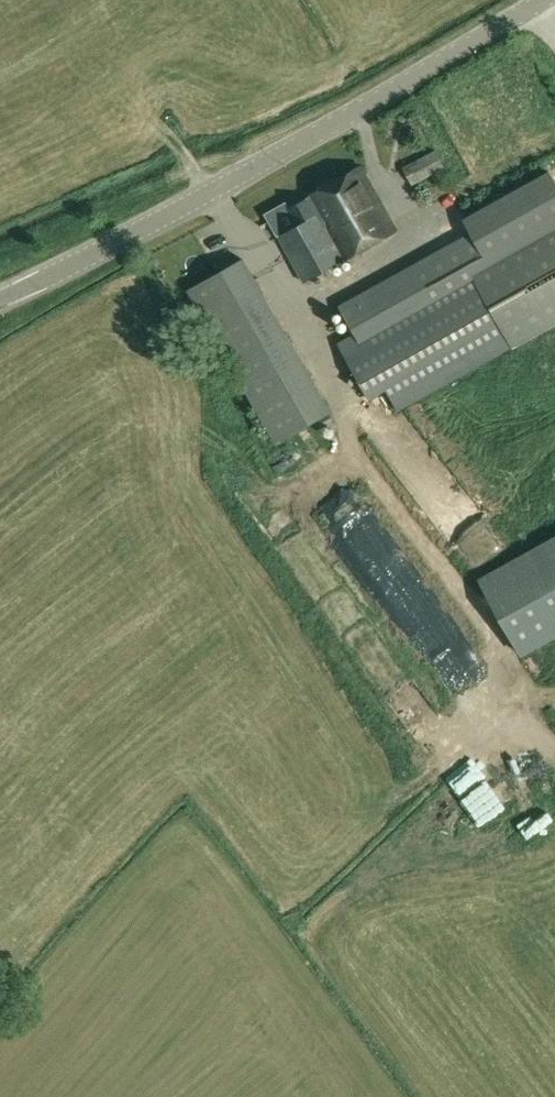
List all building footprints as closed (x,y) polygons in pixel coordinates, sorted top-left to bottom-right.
[(412,185),(445,167),(436,150),(403,167),(412,185)] [(361,167),(315,192),(310,195),(310,196),(289,207),(298,224),(279,234),(304,281),(396,230),(361,167)] [(554,322),(554,184),(548,171),(463,217),(471,231),(339,304),(355,334),(339,342),(370,398),(386,389),(398,410),(513,346),(554,322)] [(326,416),(239,263),(187,292),(275,445),(326,416)] [(522,655),(554,636),(554,535),(479,578),(522,655)]
